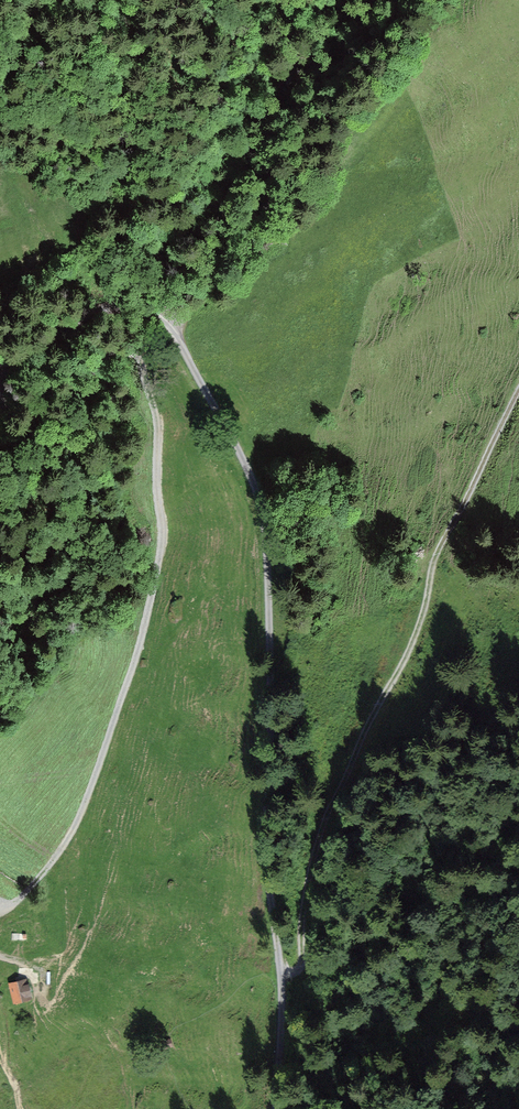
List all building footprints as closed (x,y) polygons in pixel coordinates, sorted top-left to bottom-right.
[(33,980),(14,985),(18,1003),(38,999),(33,980)]
